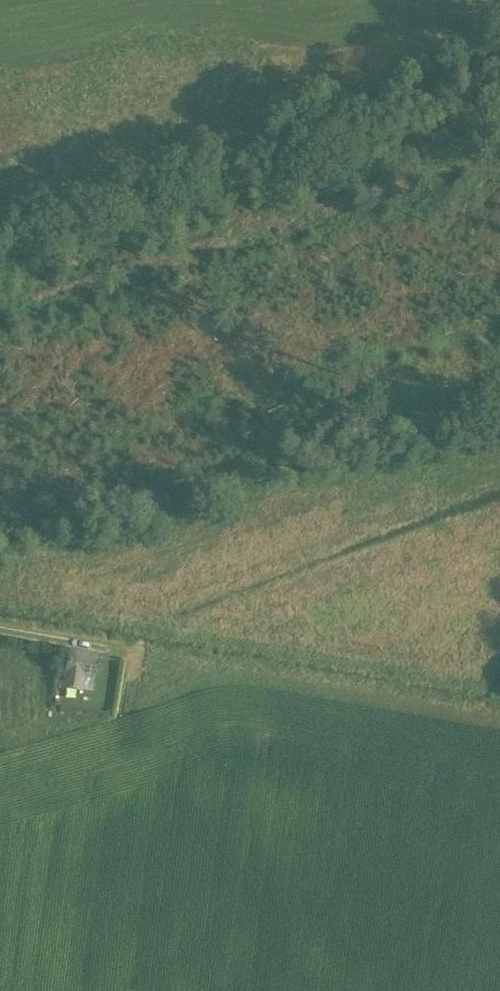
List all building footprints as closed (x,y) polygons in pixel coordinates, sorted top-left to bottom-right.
[(101,651),(70,646),(67,668),(97,673),(101,651)]
